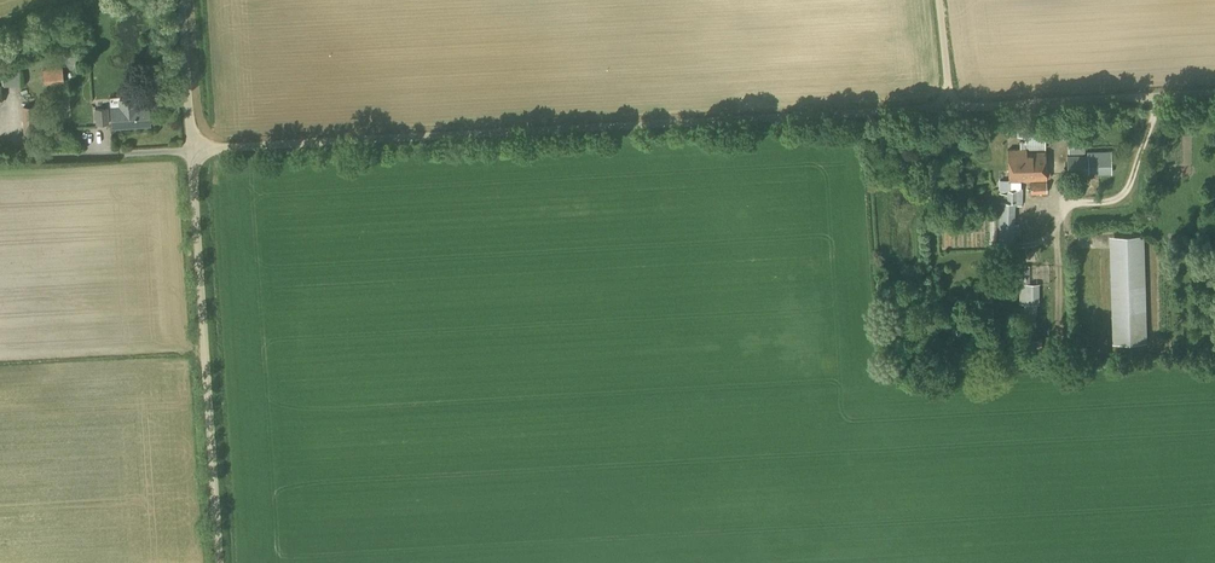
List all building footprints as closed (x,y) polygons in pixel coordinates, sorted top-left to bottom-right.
[(43,85),(64,83),(62,68),(42,70),(43,85)] [(129,107),(129,99),(120,99),(120,100),(109,101),(111,127),(150,125),(150,115),(147,115),(146,105),(129,107)] [(23,134),(42,133),(41,106),(22,107),(23,134)] [(96,124),(109,123),(108,107),(95,108),(96,124)] [(1045,148),(1044,120),(1017,121),(1017,137),(1025,136),(1025,141),(1020,141),(1020,148),(1007,149),(1009,180),(999,179),(999,191),(1007,191),(1007,194),(999,194),(999,201),(1000,201),(998,250),(1013,251),(1015,205),(1023,205),(1024,190),(1022,190),(1022,187),(1021,187),(1021,181),(1046,180),(1045,151),(1025,152),(1025,149),(1045,148)] [(1069,153),(1084,152),(1083,131),(1068,132),(1069,153)] [(131,144),(117,143),(117,153),(130,154),(131,144)] [(1110,151),(1087,152),(1087,154),(1067,155),(1067,174),(1089,174),(1089,172),(1095,172),(1095,174),(1111,174),(1110,151)] [(1044,195),(1043,192),(1047,192),(1046,181),(1030,182),(1030,193),(1034,193),(1035,196),(1044,195)] [(1141,232),(1106,233),(1110,340),(1145,339),(1141,232)] [(1164,272),(1174,268),(1172,262),(1161,266),(1164,272)] [(1029,266),(1019,266),(1019,304),(1024,304),(1024,310),(1037,310),(1037,304),(1040,304),(1039,284),(1029,284),(1029,266)] [(993,301),(993,292),(981,291),(981,301),(993,301)] [(975,303),(975,322),(993,322),(993,307),(982,307),(982,303),(975,303)] [(962,312),(952,312),(952,325),(963,324),(963,319),(973,318),(973,312),(962,312)] [(1038,339),(1029,340),(1029,348),(1038,347),(1038,339)] [(905,347),(905,342),(899,342),(899,351),(908,351),(907,347),(905,347)]
